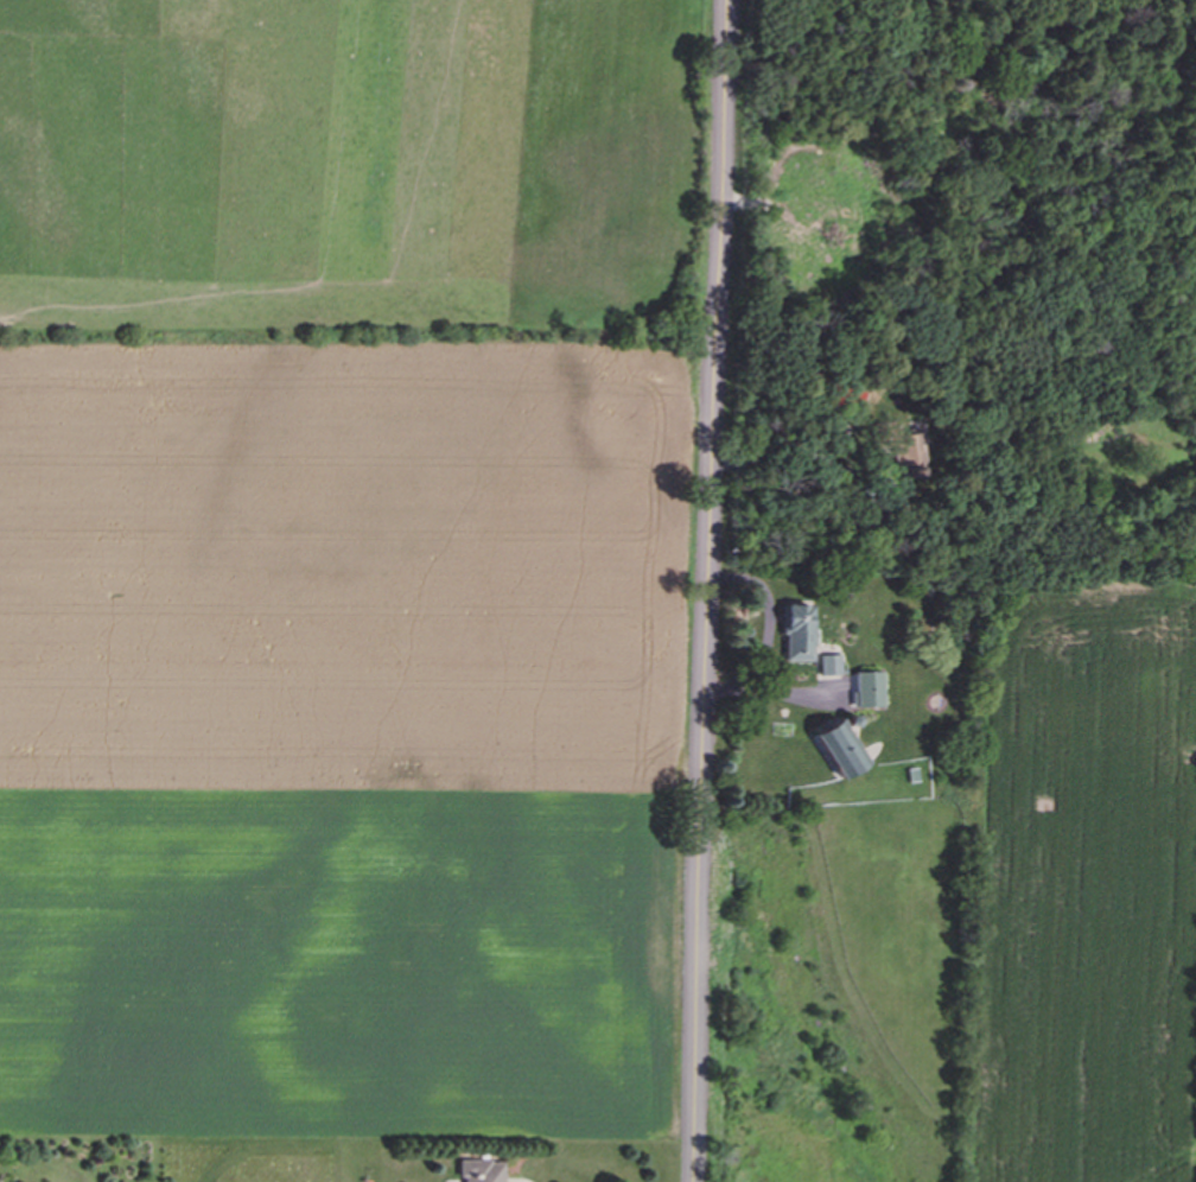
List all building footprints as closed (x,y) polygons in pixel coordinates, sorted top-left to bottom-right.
[(917,430),(895,432),(893,421),(877,422),(879,441),(891,440),(895,479),(921,476),(917,430)] [(812,606),(784,605),(783,660),(810,661),(812,606)] [(819,675),(840,675),(840,655),(819,655),(819,675)] [(882,707),(880,672),(852,672),(853,707),(882,707)] [(866,763),(839,718),(813,736),(840,780),(866,763)] [(503,1161),(458,1161),(458,1178),(463,1178),(463,1181),(503,1181),(503,1161)]
